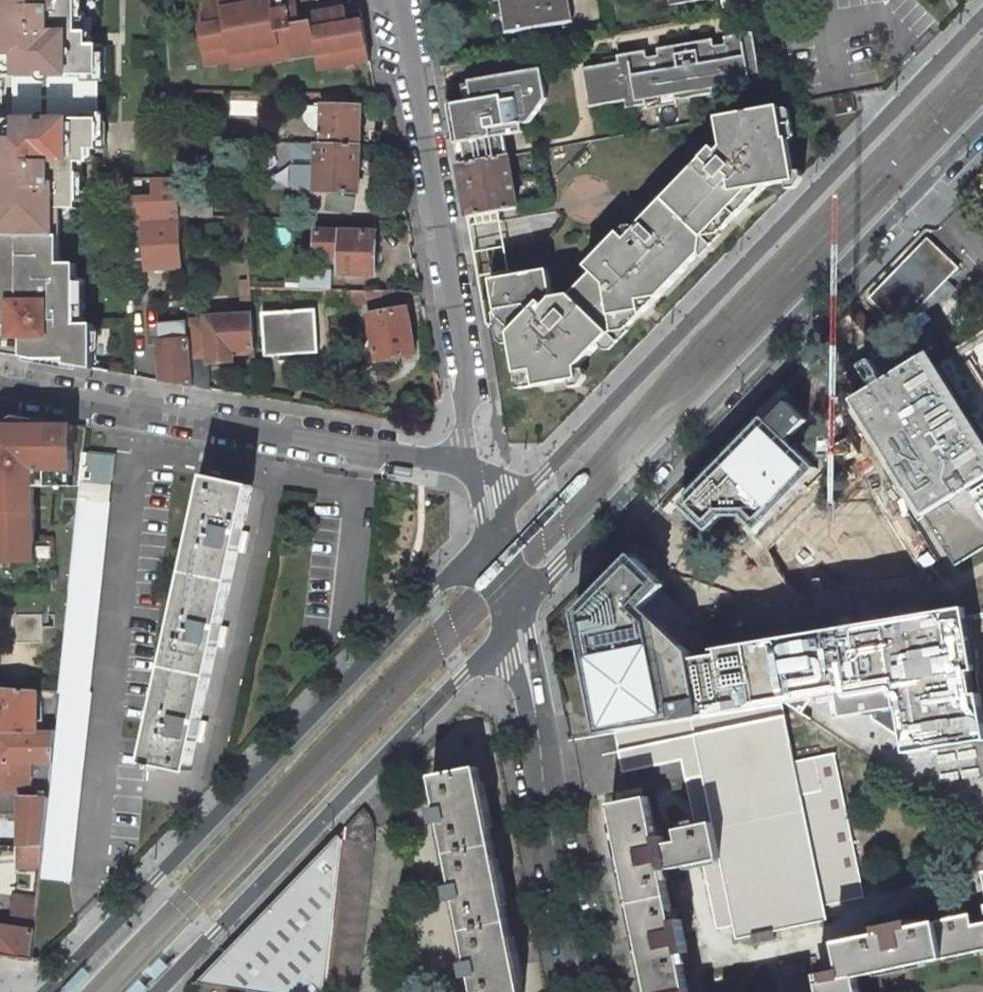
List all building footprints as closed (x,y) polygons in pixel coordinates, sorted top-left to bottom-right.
[(43,237),(60,237),(60,208),(77,208),(77,162),(87,162),(87,149),(97,149),(97,89),(97,74),(87,74),(87,45),(87,32),(76,32),(76,1),(76,0),(0,0),(0,54),(2,54),(2,71),(2,75),(12,75),(12,84),(12,118),(2,118),(2,138),(0,138),(0,237),(43,237)] [(317,54),(318,59),(328,57),(330,68),(370,60),(361,9),(347,11),(346,7),(311,13),(308,0),(265,0),(248,3),(248,0),(215,0),(216,7),(206,9),(208,24),(201,25),(206,57),(216,55),(218,66),(232,63),(232,60),(242,58),(244,68),(273,62),(271,52),(281,50),(282,50),(291,49),(293,59),(317,54)] [(510,32),(571,22),(567,0),(504,0),(510,32)] [(724,36),(725,43),(754,38),(753,31),(724,36)] [(604,64),(582,68),(590,107),(625,101),(761,77),(754,38),(725,43),(727,50),(715,53),(712,38),(657,48),(660,62),(648,64),(647,56),(604,64)] [(603,58),(604,64),(647,56),(646,50),(603,58)] [(456,105),(467,163),(508,155),(509,155),(505,135),(524,132),(522,124),(528,123),(546,95),(542,69),(524,73),(526,73),(515,88),(500,77),(470,82),(474,102),(456,105)] [(761,77),(625,101),(627,109),(645,105),(646,109),(677,103),(676,100),(712,93),(712,97),(743,92),(742,88),(762,84),(761,77)] [(852,94),(831,98),(834,117),(855,113),(852,94)] [(547,99),(546,95),(528,123),(531,122),(547,99)] [(354,108),(323,107),(322,145),(360,146),(361,119),(354,118),(354,108)] [(518,377),(520,389),(544,385),(580,379),(578,368),(580,366),(620,325),(626,331),(701,254),(694,247),(715,226),(722,233),(736,218),(765,188),(795,182),(788,140),(785,140),(780,107),(719,118),(718,118),(723,146),(718,152),(713,148),(641,222),(642,223),(626,240),(619,233),(594,259),(600,265),(571,296),(553,299),(548,270),(490,280),(497,316),(509,328),(518,377)] [(322,145),(317,145),(315,191),(359,193),(360,146),(322,145)] [(467,163),(459,164),(468,217),(517,208),(508,155),(467,163)] [(183,267),(179,216),(177,187),(176,179),(129,179),(130,226),(130,238),(132,270),(148,269),(183,267)] [(212,187),(177,187),(179,216),(211,217),(212,187)] [(245,218),(234,218),(234,227),(246,227),(245,218)] [(256,233),(256,218),(245,218),(246,227),(246,233),(256,233)] [(375,274),(376,232),(341,231),(317,230),(316,254),(341,255),(341,273),(375,274)] [(94,369),(94,324),(86,324),(77,324),(76,263),(60,263),(60,237),(43,237),(0,237),(0,325),(0,336),(0,338),(0,352),(34,358),(66,358),(66,364),(87,367),(94,369)] [(959,267),(928,237),(869,297),(900,328),(959,267)] [(299,288),(325,289),(331,289),(331,272),(300,271),(299,288)] [(249,280),(239,281),(241,313),(252,312),(250,287),(249,280)] [(395,291),(350,290),(349,303),(371,304),(373,313),(370,314),(378,360),(415,353),(407,307),(398,309),(395,291)] [(315,305),(263,308),(266,356),(318,352),(315,305)] [(241,313),(187,319),(188,323),(193,386),(194,386),(210,389),(209,360),(233,358),(233,350),(254,348),(252,312),(241,313)] [(159,325),(162,380),(193,386),(188,323),(159,325)] [(884,471),(949,573),(982,551),(982,455),(922,359),(885,382),(874,389),(845,407),(884,471)] [(862,376),(853,361),(833,373),(842,388),(862,376)] [(862,370),(874,389),(885,382),(872,363),(862,370)] [(764,418),(680,505),(708,532),(722,517),(742,517),(757,531),(817,470),(788,441),(807,421),(788,403),(769,422),(764,418)] [(87,428),(12,416),(0,426),(0,559),(20,559),(20,543),(33,543),(33,503),(45,503),(45,493),(62,493),(62,503),(79,503),(84,452),(87,428)] [(113,456),(84,452),(79,503),(71,589),(60,691),(55,742),(52,765),(44,845),(42,869),(41,877),(70,881),(90,692),(88,692),(107,501),(108,501),(113,456)] [(252,487),(207,477),(144,762),(149,763),(147,769),(156,771),(157,765),(190,772),(197,741),(203,743),(207,722),(201,721),(217,647),(223,648),(228,627),(222,626),(238,552),(244,553),(248,532),(243,531),(252,487)] [(62,493),(45,493),(45,503),(62,503),(62,493)] [(614,732),(702,717),(692,660),(691,654),(683,647),(687,626),(676,616),(664,619),(662,610),(659,611),(650,602),(661,590),(665,586),(632,555),(608,579),(613,583),(582,616),(602,716),(596,717),(599,734),(614,732)] [(582,616),(613,583),(608,579),(575,614),(596,717),(602,716),(582,616)] [(676,616),(687,626),(689,617),(661,590),(650,602),(659,611),(662,610),(664,619),(676,616)] [(692,660),(702,717),(782,703),(786,703),(803,714),(813,699),(841,694),(845,718),(873,714),(874,720),(906,741),(908,754),(982,742),(982,705),(966,608),(719,650),(720,655),(692,660)] [(0,687),(0,732),(38,735),(37,690),(0,687)] [(682,760),(696,826),(713,822),(721,858),(703,862),(717,928),(734,925),(737,938),(753,935),(754,943),(773,940),(770,931),(827,920),(824,905),(864,896),(834,753),(794,761),(782,703),(702,717),(614,732),(624,772),(682,760)] [(0,739),(0,761),(52,765),(55,742),(0,739)] [(0,761),(0,815),(20,815),(21,845),(44,845),(52,765),(0,761)] [(433,776),(476,991),(523,991),(508,921),(493,844),(477,767),(433,776)] [(612,804),(632,903),(669,895),(664,870),(703,862),(721,858),(713,822),(696,826),(678,829),(680,841),(665,844),(664,836),(657,837),(648,796),(612,804)] [(341,836),(325,991),(358,991),(373,841),(373,825),(372,821),(371,818),(364,809),(341,832),(341,836)] [(341,836),(195,982),(260,991),(325,991),(341,836)] [(21,845),(18,845),(15,869),(42,869),(44,845),(21,845)] [(669,895),(632,903),(651,991),(689,991),(681,954),(688,952),(681,919),(674,920),(669,895)] [(35,931),(37,913),(39,900),(15,897),(11,928),(0,926),(0,955),(10,957),(32,961),(35,931)] [(936,921),(944,958),(982,950),(982,923),(973,925),(971,914),(936,921)] [(858,976),(944,958),(936,921),(911,927),(909,920),(876,927),(877,934),(837,942),(842,968),(818,974),(822,991),(861,991),(858,976)] [(822,991),(818,974),(814,956),(778,964),(781,974),(785,991),(816,991),(822,991)] [(167,965),(161,959),(129,991),(142,991),(167,965)] [(90,973),(84,967),(60,991),(72,991),(90,973)]
